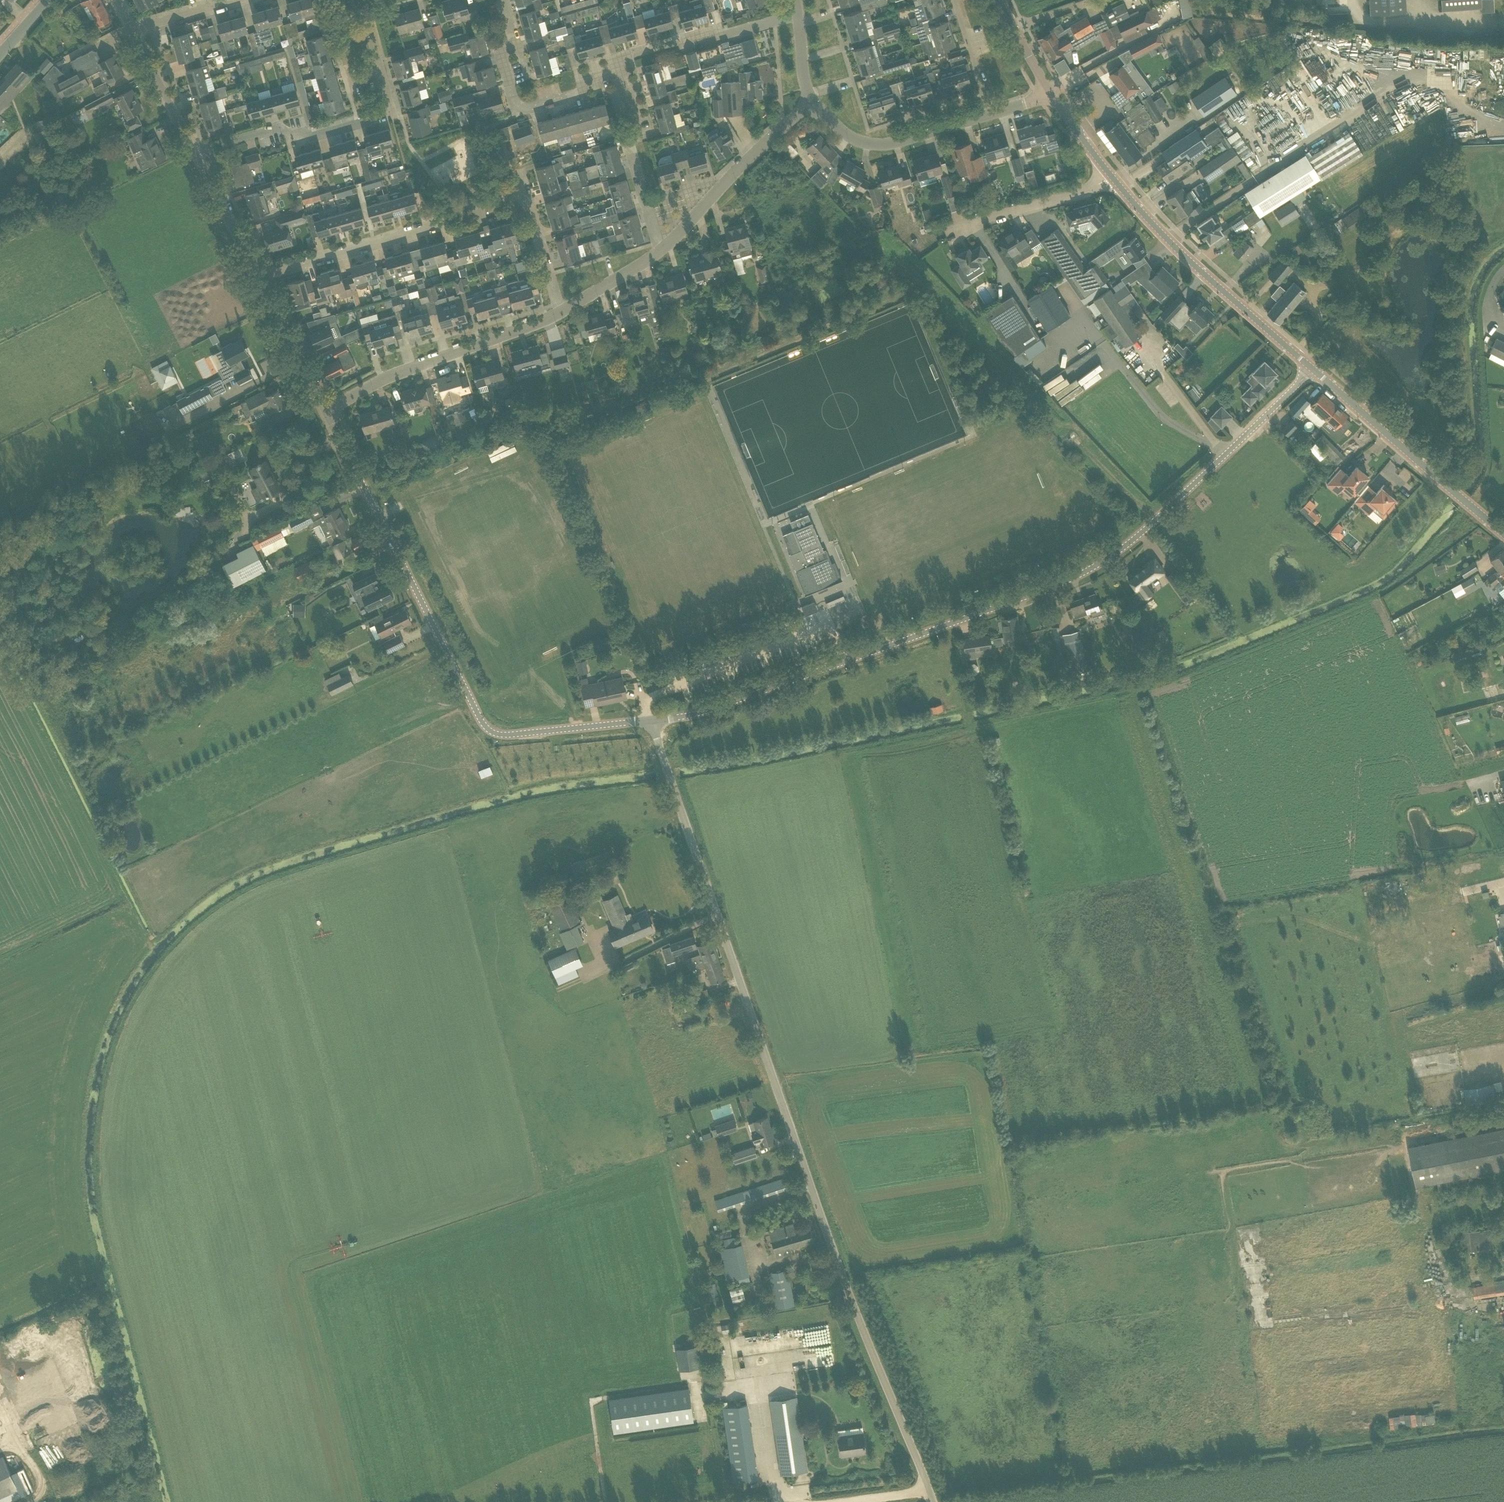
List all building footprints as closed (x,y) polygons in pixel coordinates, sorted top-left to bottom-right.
[(100,28),(112,21),(101,0),(84,0),(81,2),(84,7),(88,5),(100,28)] [(304,15),(300,0),(299,0),(287,4),(292,18),(304,15)] [(304,15),(306,20),(308,27),(320,23),(318,16),(313,0),(300,0),(304,15)] [(477,15),(474,4),(467,6),(465,0),(450,0),(443,2),(446,12),(448,20),(460,16),(461,20),(468,18),(477,15)] [(581,1),(572,4),(574,8),(586,5),(584,0),(581,1)] [(691,8),(696,23),(708,20),(706,12),(715,10),(712,0),(693,0),(689,1),(691,8)] [(742,8),(749,6),(765,2),(764,0),(740,0),(742,8)] [(870,1),(859,5),(860,9),(843,15),(847,27),(865,21),(865,22),(871,20),(868,8),(877,6),(887,3),(887,4),(892,3),(891,0),(874,0),(870,1)] [(913,7),(919,24),(939,18),(937,13),(944,11),(941,0),(936,0),(923,4),(913,7)] [(1370,14),(1406,12),(1405,0),(1369,0),(1370,14)] [(1493,0),(1441,0),(1441,10),(1481,7),(1481,12),(1494,11),(1493,0)] [(523,27),(538,23),(543,21),(541,16),(536,17),(534,10),(543,8),(541,3),(529,7),(531,12),(520,15),(523,27)] [(677,3),(672,5),(675,17),(681,16),(684,27),(696,23),(691,8),(679,11),(677,3)] [(1123,3),(1100,14),(1103,19),(1107,29),(1108,28),(1109,28),(1109,27),(1118,23),(1130,17),(1123,3)] [(1183,17),(1190,16),(1188,3),(1181,4),(1183,17)] [(574,8),(572,4),(560,7),(562,12),(574,8)] [(668,11),(656,14),(660,30),(672,26),(670,19),(675,17),(672,5),(666,6),(668,11)] [(265,10),(270,27),(275,25),(274,23),(282,21),(277,6),(265,10)] [(75,25),(82,19),(72,8),(65,13),(75,25)] [(648,33),(660,30),(656,14),(654,8),(642,11),(642,13),(637,15),(641,27),(646,26),(648,33)] [(423,25),(421,19),(418,9),(395,15),(400,32),(423,25)] [(270,27),(265,10),(253,14),(258,31),(252,32),(256,46),(262,45),(259,34),(271,31),(270,27)] [(1130,17),(1118,23),(1123,36),(1141,27),(1152,22),(1147,11),(1146,11),(1145,11),(1130,17)] [(569,20),(576,18),(575,12),(567,14),(569,20)] [(429,16),(431,23),(438,21),(436,14),(429,16)] [(636,29),(641,27),(637,15),(632,16),(633,20),(621,24),(626,40),(638,36),(636,29)] [(1038,38),(1038,39),(1044,49),(1071,32),(1072,34),(1080,28),(1084,35),(1093,29),(1085,15),(1063,28),(1059,23),(1051,28),(1052,30),(1046,34),(1038,38)] [(230,20),(235,37),(240,35),(240,33),(247,31),(243,16),(230,20)] [(613,43),(626,40),(621,24),(609,27),(606,18),(601,20),(602,24),(608,43),(613,41),(613,43)] [(939,18),(919,24),(917,25),(912,27),(911,27),(912,33),(924,29),(927,40),(951,33),(947,21),(940,23),(939,18)] [(230,39),(235,37),(230,20),(218,24),(222,38),(229,36),(230,39)] [(91,26),(86,21),(74,31),(79,37),(89,29),(88,29),(91,26)] [(293,40),(300,38),(295,21),(287,23),(291,37),(292,40),(293,40)] [(538,23),(523,27),(526,39),(538,36),(539,41),(551,38),(552,38),(550,32),(548,33),(545,21),(543,21),(538,23)] [(865,21),(847,27),(851,39),(868,34),(870,39),(885,34),(900,29),(897,21),(872,29),(871,27),(867,28),(865,22),(865,21)] [(287,39),(291,37),(287,23),(283,24),(287,39)] [(308,27),(310,35),(323,31),(320,23),(308,27)] [(587,38),(592,53),(604,49),(603,44),(608,43),(602,24),(597,26),(586,30),(587,33),(588,38),(587,38)] [(213,25),(208,27),(210,33),(212,38),(212,39),(217,38),(213,25)] [(432,27),(436,41),(444,39),(440,25),(432,27)] [(435,41),(436,41),(431,26),(424,28),(426,38),(419,41),(420,45),(421,45),(435,41)] [(580,57),(592,53),(587,38),(588,38),(587,33),(580,35),(582,39),(575,41),(573,33),(571,26),(566,28),(568,33),(568,34),(572,47),(577,46),(580,57)] [(208,27),(201,29),(202,35),(204,41),(212,38),(208,27)] [(1044,49),(1050,59),(1064,50),(1065,52),(1073,47),(1075,47),(1082,43),(1087,40),(1097,34),(1093,29),(1084,35),(1080,28),(1072,34),(1071,32),(1044,49)] [(1107,29),(1099,32),(1102,39),(1111,35),(1108,28),(1107,29)] [(90,31),(83,36),(88,42),(95,37),(90,31)] [(172,37),(176,49),(191,45),(197,43),(194,31),(187,33),(172,37)] [(248,33),(252,47),(256,46),(252,32),(248,33)] [(468,32),(447,38),(448,42),(450,52),(462,48),(462,47),(470,45),(473,55),(478,53),(487,51),(483,34),(469,37),(468,32)] [(927,40),(931,53),(927,54),(929,59),(948,53),(950,53),(950,52),(948,48),(955,46),(951,33),(927,40)] [(1130,48),(1134,56),(1162,41),(1158,33),(1130,48)] [(566,49),(572,47),(568,34),(563,36),(566,49)] [(857,61),(875,56),(881,54),(878,43),(887,40),(885,34),(870,39),(871,43),(853,49),(857,61)] [(306,40),(310,52),(327,47),(324,35),(306,40)] [(541,47),(530,51),(533,63),(548,58),(545,46),(555,43),(558,43),(558,41),(556,36),(555,37),(554,37),(552,38),(551,38),(539,41),(539,42),(541,47)] [(1220,36),(1209,45),(1215,54),(1227,45),(1220,36)] [(726,61),(716,64),(718,73),(728,70),(728,68),(743,64),(741,58),(745,56),(747,55),(757,52),(753,39),(730,45),(729,45),(728,41),(727,41),(721,43),(724,56),(726,61)] [(222,57),(228,55),(223,41),(218,42),(219,44),(222,54),(222,57)] [(263,44),(262,45),(256,46),(259,54),(266,52),(263,44)] [(291,58),(295,56),(296,56),(292,44),(289,45),(287,46),(291,58)] [(195,57),(191,45),(176,49),(180,62),(191,58),(192,63),(204,60),(203,55),(195,57)] [(422,49),(421,45),(420,45),(404,50),(406,58),(393,62),(398,77),(402,76),(403,82),(411,80),(424,76),(423,70),(414,72),(411,61),(425,57),(422,49)] [(331,59),(327,47),(310,52),(313,64),(331,59)] [(948,53),(950,60),(962,57),(960,49),(950,52),(950,53),(948,53)] [(1208,49),(1200,53),(1205,60),(1212,56),(1208,49)] [(55,64),(42,78),(53,100),(54,103),(59,100),(90,84),(88,82),(86,77),(98,72),(102,69),(99,63),(102,62),(97,52),(92,50),(77,58),(71,61),(75,71),(67,75),(55,64)] [(286,56),(284,50),(272,54),(274,59),(286,56)] [(696,50),(686,53),(690,68),(700,66),(699,63),(696,51),(696,50)] [(562,54),(567,70),(572,69),(567,53),(562,54)] [(274,59),(272,54),(260,57),(262,63),(274,59)] [(875,56),(857,61),(861,74),(879,68),(880,73),(881,74),(911,65),(908,58),(908,56),(884,63),(881,54),(875,56)] [(113,56),(102,62),(99,63),(102,69),(108,81),(114,78),(123,73),(119,65),(118,66),(113,56)] [(294,70),(299,68),(296,57),(295,56),(291,58),(294,70)] [(553,75),(560,73),(555,56),(548,58),(533,63),(537,75),(552,71),(553,75)] [(250,66),(262,63),(260,57),(248,61),(250,66)] [(645,73),(644,74),(645,79),(646,79),(648,84),(663,80),(671,77),(668,66),(675,64),(673,57),(671,57),(666,59),(658,61),(660,67),(644,72),(645,73)] [(913,57),(908,58),(911,65),(918,63),(916,58),(913,57)] [(38,67),(44,73),(53,63),(47,58),(38,67)] [(1053,63),(1058,75),(1070,70),(1065,58),(1053,63)] [(313,64),(317,76),(334,71),(331,59),(313,64)] [(186,71),(190,83),(205,78),(202,66),(206,65),(204,60),(192,63),(194,68),(186,71)] [(468,80),(475,78),(477,86),(495,81),(491,66),(480,69),(477,60),(464,63),(464,65),(459,66),(462,79),(468,77),(468,80)] [(252,73),(250,66),(248,61),(236,64),(237,69),(240,77),(252,73)] [(226,72),(237,69),(236,64),(235,62),(224,66),(226,72)] [(1,116),(12,103),(7,99),(9,96),(19,86),(21,88),(32,76),(29,74),(24,69),(17,63),(0,81),(0,115),(1,116)] [(701,69),(703,77),(718,73),(716,64),(701,68),(701,69)] [(1113,72),(1109,75),(1120,90),(1111,97),(1119,107),(1130,99),(1136,94),(1140,99),(1150,94),(1153,92),(1148,85),(1143,78),(1137,82),(1124,65),(1122,66),(1119,68),(1116,67),(1113,70),(1113,72)] [(959,91),(953,74),(951,68),(940,71),(938,67),(932,69),(932,71),(937,87),(943,85),(946,95),(959,91)] [(302,81),(299,68),(294,70),(298,82),(302,81)] [(966,70),(953,74),(959,91),(971,87),(966,70)] [(338,83),(334,71),(317,76),(320,88),(338,83)] [(751,71),(743,72),(745,88),(748,88),(749,96),(749,97),(761,96),(760,80),(755,80),(754,77),(752,74),(751,71)] [(927,75),(915,79),(916,84),(922,102),(934,98),(932,89),(937,87),(932,71),(928,73),(926,73),(927,75)] [(863,85),(872,82),(875,81),(873,75),(861,79),(863,85)] [(428,87),(424,76),(411,80),(413,86),(401,89),(406,105),(421,100),(419,90),(428,87)] [(682,76),(674,76),(675,85),(687,85),(686,80),(682,81),(682,76)] [(1225,76),(1192,98),(1203,116),(1236,94),(1225,76)] [(206,97),(226,91),(224,86),(209,90),(205,78),(190,83),(193,95),(205,92),(206,97)] [(916,84),(915,79),(903,83),(902,80),(895,82),(900,96),(906,94),(909,106),(922,102),(916,84)] [(663,80),(648,84),(651,96),(662,93),(664,98),(676,95),(674,90),(666,92),(663,80)] [(105,81),(93,88),(97,95),(109,89),(105,81)] [(301,94),(306,93),(302,81),(298,82),(301,94)] [(739,81),(721,82),(722,88),(722,91),(724,115),(742,113),(741,97),(739,81)] [(1176,81),(1167,85),(1171,92),(1180,87),(1176,81)] [(894,98),(900,96),(895,82),(889,84),(889,86),(878,90),(878,91),(879,96),(885,114),(897,110),(894,98)] [(324,101),(341,96),(338,83),(320,88),(324,101)] [(287,107),(300,104),(295,88),(283,92),(287,107)] [(717,92),(717,98),(713,99),(713,105),(714,115),(724,115),(722,91),(722,88),(716,89),(717,92)] [(131,89),(123,94),(116,97),(128,121),(125,123),(129,130),(141,123),(137,116),(135,113),(142,110),(131,89)] [(440,93),(442,102),(451,99),(449,90),(440,93)] [(215,100),(220,98),(220,99),(228,96),(226,91),(206,97),(207,102),(200,104),(204,116),(219,112),(215,100)] [(880,115),(885,114),(879,96),(878,91),(869,94),(871,98),(867,100),(873,117),(875,117),(876,119),(881,118),(880,115)] [(271,95),(276,111),(287,107),(283,92),(271,95)] [(477,92),(453,99),(456,111),(476,105),(475,102),(479,101),(483,115),(493,112),(503,109),(502,104),(499,92),(489,95),(478,98),(477,92)] [(113,99),(110,93),(85,105),(89,112),(95,109),(113,99)] [(301,94),(304,104),(305,106),(310,105),(306,93),(301,94)] [(1154,121),(1155,122),(1163,117),(1150,94),(1140,99),(1141,100),(1142,103),(1154,121)] [(271,95),(259,98),(264,114),(276,111),(271,95)] [(654,107),(657,119),(672,114),(669,102),(677,99),(676,95),(664,98),(665,103),(654,107)] [(345,108),(341,96),(324,101),(327,113),(345,108)] [(596,125),(600,124),(610,121),(603,96),(599,97),(601,103),(591,106),(596,125)] [(247,102),(247,103),(249,108),(252,118),(264,114),(259,98),(247,102)] [(1135,105),(1130,99),(1119,107),(1126,117),(1105,132),(1118,149),(1146,128),(1147,128),(1155,122),(1154,121),(1142,103),(1141,100),(1135,105)] [(583,129),(596,125),(591,106),(589,100),(586,101),(588,107),(578,110),(583,129)] [(249,108),(247,103),(234,107),(235,112),(249,108)] [(432,113),(441,111),(439,104),(430,106),(432,113)] [(564,114),(569,133),(583,129),(578,110),(576,104),(573,105),(574,111),(564,114)] [(305,106),(308,118),(313,117),(310,105),(305,106)] [(428,106),(422,107),(413,110),(414,117),(410,118),(414,135),(430,130),(426,114),(430,113),(428,106)] [(569,133),(564,114),(562,108),(559,109),(561,115),(551,118),(557,136),(569,133)] [(219,112),(204,116),(207,128),(214,126),(217,135),(233,130),(231,121),(222,124),(219,112)] [(537,122),(540,131),(543,140),(557,136),(551,118),(550,112),(546,113),(548,119),(537,122)] [(35,122),(51,159),(67,152),(53,120),(58,118),(55,113),(35,122)] [(465,113),(458,115),(461,125),(469,123),(466,113),(465,113)] [(672,114),(657,119),(661,131),(672,128),(673,133),(686,129),(685,124),(676,126),(672,114)] [(66,115),(62,118),(67,128),(72,125),(69,119),(68,120),(66,115)] [(534,138),(532,134),(529,125),(519,129),(517,123),(510,125),(517,144),(534,138)] [(1031,125),(1017,129),(1019,139),(1022,148),(1031,145),(1031,148),(1040,145),(1042,145),(1057,140),(1055,134),(1054,132),(1047,134),(1044,123),(1032,127),(1031,125)] [(489,133),(493,143),(510,137),(506,126),(489,133)] [(1195,167),(1189,157),(1223,133),(1219,126),(1201,138),(1194,129),(1170,146),(1161,152),(1167,160),(1157,167),(1167,182),(1176,177),(1181,173),(1183,175),(1195,167)] [(1146,128),(1118,149),(1128,163),(1147,149),(1145,146),(1155,138),(1147,128),(1146,128)] [(377,132),(381,147),(393,144),(389,129),(377,132)] [(142,131),(133,135),(127,138),(133,152),(134,152),(136,156),(142,153),(148,166),(156,162),(165,158),(157,140),(155,141),(153,137),(146,140),(142,131)] [(709,142),(719,158),(730,151),(728,147),(734,143),(726,131),(720,135),(720,134),(709,142)] [(381,147),(377,132),(364,136),(368,147),(363,148),(366,161),(372,159),(372,158),(383,155),(381,147)] [(989,168),(990,165),(989,160),(1010,154),(1006,142),(1003,133),(982,139),(985,149),(987,155),(981,156),(985,169),(989,168)] [(832,172),(836,165),(829,159),(836,153),(819,135),(806,147),(823,165),(810,177),(820,188),(827,182),(832,172)] [(595,144),(593,136),(586,138),(588,146),(591,145),(595,144)] [(366,161),(363,148),(358,150),(354,139),(342,142),(346,157),(358,154),(366,181),(371,179),(369,170),(366,161)] [(328,158),(332,170),(349,165),(346,157),(342,142),(330,146),(333,157),(328,158)] [(604,161),(619,157),(616,145),(605,148),(603,143),(591,146),(593,152),(601,150),(604,161)] [(986,175),(983,165),(980,155),(974,157),(969,143),(950,148),(953,158),(958,174),(969,171),(971,179),(986,175)] [(791,144),(786,148),(792,156),(797,152),(791,144)] [(1232,145),(1230,146),(1198,168),(1207,182),(1241,159),(1232,145)] [(327,172),(332,170),(328,158),(323,160),(320,148),(308,152),(312,167),(324,164),(327,172)] [(679,151),(683,166),(690,164),(692,172),(708,167),(704,152),(688,156),(686,149),(679,151)] [(676,168),(683,166),(679,151),(671,154),(662,157),(661,158),(659,161),(659,163),(660,165),(658,165),(663,180),(678,176),(676,168)] [(299,167),(293,168),(297,180),(302,179),(300,171),(312,167),(308,152),(295,156),(299,167)] [(562,155),(560,155),(563,163),(574,160),(572,152),(566,153),(562,155)] [(239,184),(249,182),(253,180),(249,168),(260,164),(257,153),(245,157),(247,162),(232,166),(234,173),(235,172),(239,184)] [(936,153),(913,160),(916,169),(919,178),(919,179),(920,183),(921,185),(936,181),(935,179),(934,175),(942,173),(939,162),(936,153)] [(1319,178),(1306,157),(1304,154),(1244,192),(1255,209),(1242,218),(1248,227),(1261,218),(1260,215),(1319,178)] [(619,157),(604,161),(598,163),(601,175),(600,176),(601,182),(602,181),(612,178),(613,178),(612,173),(623,169),(619,157)] [(1011,160),(1016,175),(1018,181),(1025,179),(1023,173),(1024,173),(1019,157),(1011,160)] [(535,169),(538,181),(556,176),(554,169),(562,166),(560,161),(535,169)] [(847,161),(841,170),(839,175),(849,180),(847,185),(848,188),(850,189),(853,188),(855,187),(863,191),(868,182),(861,178),(865,171),(847,161)] [(1251,175),(1242,162),(1237,165),(1246,179),(1251,175)] [(910,182),(910,179),(907,169),(900,172),(898,164),(878,170),(881,180),(883,185),(897,181),(899,185),(910,182)] [(283,169),(282,172),(289,174),(290,172),(292,167),(284,165),(283,169)] [(841,168),(836,165),(832,172),(837,175),(841,168)] [(369,170),(371,179),(379,177),(378,171),(373,169),(369,170)] [(403,170),(401,171),(396,172),(397,176),(398,180),(404,178),(406,174),(405,169),(403,170)] [(955,194),(949,175),(941,177),(947,196),(955,194)] [(1034,175),(1026,177),(1029,189),(1037,187),(1034,175)] [(288,186),(289,191),(297,188),(293,176),(274,181),(277,189),(288,186)] [(542,193),(551,191),(568,186),(566,180),(558,183),(556,176),(538,181),(542,193)] [(611,190),(613,197),(629,192),(626,180),(614,183),(612,178),(602,181),(605,191),(609,191),(611,190)] [(571,190),(582,187),(580,179),(569,182),(571,190)] [(263,190),(255,193),(246,196),(249,206),(251,206),(254,216),(269,212),(265,198),(276,195),(272,181),(261,184),(263,190)] [(361,185),(363,191),(374,187),(372,182),(361,185)] [(873,202),(875,208),(882,206),(882,204),(881,204),(880,201),(881,200),(878,189),(877,186),(869,188),(873,202)] [(344,196),(357,192),(356,187),(343,191),(344,196)] [(582,187),(571,190),(573,198),(584,194),(584,193),(582,187)] [(878,189),(881,200),(887,198),(884,188),(878,189)] [(1181,188),(1174,193),(1166,199),(1170,205),(1172,203),(1181,216),(1189,211),(1192,215),(1204,207),(1200,202),(1191,189),(1185,193),(1181,188)] [(319,194),(321,199),(321,201),(333,198),(331,190),(319,194)] [(400,191),(388,194),(390,199),(394,215),(406,212),(401,196),(400,191)] [(591,216),(592,221),(592,222),(600,220),(600,219),(611,216),(622,213),(621,208),(633,204),(629,192),(613,197),(615,204),(612,204),(609,206),(606,208),(606,211),(591,216)] [(413,193),(401,196),(406,212),(418,208),(413,193)] [(304,204),(321,199),(319,194),(302,199),(304,204)] [(955,194),(947,196),(952,211),(959,209),(955,194)] [(570,196),(554,200),(545,203),(548,215),(566,210),(564,203),(572,201),(570,196)] [(378,203),(383,218),(394,215),(390,199),(378,203)] [(1300,214),(1291,201),(1274,211),(1283,225),(1300,214)] [(371,222),(383,218),(378,203),(366,206),(371,222)] [(1091,232),(1097,226),(1098,227),(1109,217),(1096,203),(1073,209),(1074,211),(1066,213),(1069,225),(1078,223),(1080,231),(1088,228),(1091,232)] [(1348,230),(1366,218),(1365,217),(1373,212),(1367,203),(1366,204),(1365,203),(1341,218),(1325,228),(1328,233),(1333,230),(1336,234),(1347,227),(1348,230)] [(365,223),(362,213),(360,208),(348,211),(353,227),(365,223)] [(285,225),(292,222),(307,218),(304,209),(289,214),(276,218),(279,230),(264,235),(269,251),(293,244),(287,228),(286,228),(285,225)] [(922,210),(924,219),(931,217),(929,209),(922,210)] [(552,228),(562,225),(577,220),(576,215),(568,217),(566,210),(548,215),(552,228)] [(348,211),(337,214),(342,230),(353,227),(348,211)] [(330,233),(326,218),(320,219),(318,212),(306,215),(308,222),(308,223),(310,231),(316,230),(318,236),(330,233)] [(622,213),(611,216),(613,221),(614,224),(612,224),(615,234),(640,227),(636,214),(624,218),(622,213)] [(330,233),(342,230),(337,214),(326,218),(330,233)] [(581,225),(592,221),(591,216),(590,214),(579,217),(581,225)] [(600,219),(600,220),(602,227),(612,224),(614,224),(613,221),(611,216),(600,219)] [(1205,220),(1197,225),(1201,231),(1201,232),(1205,238),(1205,237),(1209,243),(1212,242),(1217,248),(1237,233),(1233,227),(1231,225),(1222,231),(1219,228),(1221,226),(1218,220),(1215,222),(1211,216),(1205,220)] [(1261,218),(1256,221),(1259,226),(1265,223),(1261,218)] [(512,221),(501,225),(507,246),(513,245),(512,242),(517,241),(518,243),(524,241),(520,225),(514,227),(512,221)] [(728,239),(720,241),(724,256),(736,253),(737,257),(733,259),(737,274),(746,272),(741,256),(751,254),(750,248),(747,235),(748,234),(745,223),(725,228),(728,239)] [(485,235),(487,242),(489,249),(495,247),(498,255),(508,252),(507,246),(501,225),(489,228),(490,234),(485,235)] [(556,240),(559,250),(577,245),(573,233),(576,232),(574,227),(557,232),(559,239),(556,240)] [(640,227),(615,234),(617,239),(625,237),(627,244),(643,239),(640,227)] [(1025,237),(1019,229),(1005,237),(1004,236),(998,240),(1003,248),(998,251),(1010,270),(1017,266),(1015,263),(1034,252),(1031,248),(1029,244),(1025,237)] [(1057,229),(1040,241),(1069,283),(1080,299),(1107,280),(1098,266),(1096,264),(1092,267),(1086,271),(1057,229)] [(489,249),(487,242),(482,244),(479,231),(466,235),(471,252),(478,250),(481,258),(491,255),(489,251),(489,249)] [(1254,239),(1248,234),(1244,239),(1242,240),(1238,244),(1240,245),(1233,252),(1243,260),(1249,253),(1253,248),(1249,245),(1254,239)] [(471,252),(466,235),(454,238),(457,248),(451,250),(455,261),(456,265),(463,263),(467,262),(465,254),(471,252)] [(1088,262),(1092,267),(1096,264),(1098,266),(1108,259),(1109,260),(1121,251),(1129,263),(1132,261),(1133,262),(1147,253),(1146,252),(1136,237),(1135,236),(1129,241),(1125,236),(1088,262)] [(599,245),(599,246),(602,256),(610,254),(606,242),(607,242),(605,237),(597,239),(599,244),(599,245)] [(432,244),(438,265),(448,262),(451,266),(456,265),(455,261),(451,250),(451,249),(446,250),(443,241),(432,244)] [(420,269),(426,267),(426,269),(438,265),(432,244),(419,248),(422,257),(417,258),(420,269)] [(580,257),(577,245),(559,250),(562,260),(565,259),(567,267),(585,261),(583,256),(580,257)] [(959,265),(951,270),(963,288),(971,283),(969,279),(965,273),(979,264),(978,262),(987,256),(980,245),(967,254),(965,250),(956,256),(960,263),(959,265)] [(690,260),(692,270),(695,279),(722,272),(716,253),(715,249),(702,253),(703,256),(690,260)] [(402,272),(403,276),(414,273),(413,271),(415,270),(409,251),(397,255),(402,272)] [(397,277),(403,276),(402,272),(397,255),(384,258),(389,275),(396,273),(397,277)] [(517,270),(531,266),(528,258),(515,262),(517,270)] [(374,259),(362,262),(368,284),(372,285),(376,284),(379,280),(385,278),(382,266),(376,268),(374,259)] [(1292,267),(1282,259),(1277,265),(1268,276),(1277,285),(1287,274),(1292,267)] [(1147,260),(1125,275),(1125,276),(1128,280),(1130,283),(1137,279),(1153,294),(1159,288),(1166,294),(1179,281),(1178,281),(1163,267),(1163,266),(1156,273),(1151,269),(1152,268),(1147,260)] [(488,270),(494,268),(493,262),(492,261),(486,263),(488,270)] [(347,276),(348,277),(351,288),(356,287),(360,289),(365,287),(368,284),(362,262),(350,266),(353,274),(347,276)] [(766,263),(756,266),(761,283),(771,280),(769,276),(771,276),(768,265),(766,265),(766,263)] [(352,294),(351,288),(348,277),(347,277),(348,280),(343,281),(340,269),(334,270),(334,269),(327,271),(333,291),(339,290),(341,297),(352,294)] [(420,269),(415,270),(413,271),(414,273),(419,289),(425,288),(420,271),(420,269)] [(316,298),(315,298),(317,304),(329,301),(327,293),(333,291),(327,271),(321,273),(321,274),(315,276),(319,287),(314,288),(313,288),(316,298)] [(658,280),(662,294),(653,296),(657,313),(666,310),(663,299),(686,292),(681,274),(658,280)] [(398,295),(396,290),(392,277),(386,278),(389,292),(390,292),(391,297),(398,295)] [(460,279),(460,278),(453,280),(457,293),(464,291),(462,285),(460,279)] [(313,288),(314,288),(312,282),(305,284),(304,279),(286,284),(292,303),(309,298),(309,300),(315,298),(316,298),(313,288)] [(517,281),(524,305),(535,302),(534,295),(539,294),(535,279),(527,281),(523,279),(518,281),(517,281)] [(211,307),(218,320),(234,312),(228,300),(232,298),(226,286),(224,287),(220,280),(204,288),(214,306),(211,307)] [(517,281),(518,281),(517,280),(508,282),(510,290),(502,292),(505,303),(511,302),(512,309),(524,305),(517,281)] [(1278,286),(1271,295),(1277,301),(1267,313),(1279,323),(1286,316),(1306,292),(1293,280),(1284,291),(1278,286)] [(1105,282),(1080,299),(1084,304),(1108,287),(1105,282)] [(1051,284),(1027,299),(1046,330),(1070,315),(1051,284)] [(435,300),(436,305),(442,327),(454,323),(450,307),(447,296),(437,299),(433,285),(425,288),(429,300),(429,301),(435,300)] [(651,324),(656,323),(659,322),(648,285),(640,287),(641,291),(632,293),(634,301),(619,305),(622,316),(637,312),(638,316),(650,313),(651,319),(649,319),(651,324)] [(1110,289),(1093,300),(1109,323),(1103,327),(1111,338),(1117,334),(1125,346),(1141,335),(1134,324),(1139,320),(1134,312),(1140,308),(1125,286),(1113,294),(1110,289)] [(421,303),(429,300),(425,288),(419,289),(417,290),(421,303)] [(482,291),(484,297),(490,315),(501,312),(499,305),(505,303),(502,292),(493,295),(492,288),(482,291)] [(181,294),(168,300),(174,313),(187,307),(181,294)] [(461,297),(460,298),(459,295),(455,296),(454,294),(447,296),(450,307),(454,323),(467,319),(461,297)] [(988,322),(999,339),(1015,355),(1024,348),(1040,337),(1029,321),(1018,303),(1012,294),(983,313),(988,322)] [(398,295),(391,297),(395,311),(402,308),(401,304),(399,295),(398,295)] [(1179,295),(1160,315),(1167,322),(1169,319),(1179,328),(1188,318),(1193,322),(1195,320),(1202,327),(1214,314),(1199,301),(1194,307),(1192,305),(1189,308),(1184,303),(1185,302),(1179,295)] [(474,296),(466,299),(470,313),(476,312),(478,318),(490,315),(484,297),(475,300),(474,296)] [(422,313),(415,315),(420,333),(432,329),(425,304),(419,306),(422,313)] [(402,308),(395,311),(396,314),(400,329),(400,330),(405,328),(407,337),(420,333),(415,315),(408,317),(405,310),(403,310),(402,308)] [(584,321),(586,328),(588,333),(601,330),(602,335),(616,331),(612,318),(604,320),(602,313),(583,318),(584,321)] [(322,317),(315,319),(317,325),(310,328),(312,333),(310,333),(313,340),(312,341),(314,346),(315,346),(316,347),(334,339),(329,326),(331,325),(330,323),(336,321),(334,314),(322,317)] [(396,314),(379,319),(385,343),(397,340),(395,331),(400,330),(396,314)] [(698,318),(691,320),(693,328),(696,327),(697,330),(701,329),(698,318)] [(361,324),(364,335),(366,340),(372,338),(374,346),(385,343),(379,319),(361,324)] [(584,321),(577,323),(579,331),(580,330),(586,328),(584,321)] [(194,327),(179,335),(183,343),(198,336),(194,327)] [(346,343),(358,338),(355,330),(343,335),(346,343)] [(215,333),(210,336),(214,343),(219,340),(215,333)] [(754,338),(758,348),(764,345),(760,336),(754,338)] [(1015,355),(1013,356),(1021,365),(1023,364),(1031,359),(1029,357),(1046,346),(1040,337),(1024,348),(1015,355)] [(1497,338),(1490,352),(1503,360),(1503,341),(1497,338)] [(229,362),(217,368),(222,378),(223,379),(234,372),(236,375),(235,375),(235,377),(239,383),(252,376),(248,368),(246,370),(240,358),(246,355),(238,341),(233,344),(232,342),(222,346),(223,349),(222,349),(223,349),(229,362)] [(1193,352),(1186,345),(1183,348),(1177,342),(1174,346),(1186,359),(1193,352)] [(333,348),(332,349),(338,360),(324,367),(330,378),(355,364),(348,350),(349,350),(345,343),(333,348)] [(537,345),(511,352),(514,362),(516,370),(519,378),(542,372),(540,365),(549,362),(546,351),(539,353),(537,345)] [(566,355),(553,359),(555,368),(569,364),(566,355)] [(499,359),(472,367),(475,377),(477,386),(478,386),(480,392),(489,390),(487,383),(504,378),(502,369),(499,359)] [(167,360),(152,368),(155,373),(160,371),(165,381),(160,383),(163,388),(178,381),(167,360)] [(1249,388),(1242,395),(1250,404),(1257,396),(1259,398),(1277,379),(1273,375),(1276,372),(1272,368),(1272,367),(1269,364),(1268,365),(1264,361),(1253,373),(1260,380),(1251,389),(1249,388)] [(446,376),(437,378),(439,384),(438,385),(439,390),(441,390),(443,398),(444,397),(445,401),(459,397),(458,394),(470,390),(466,377),(459,379),(458,372),(450,375),(450,373),(445,374),(446,376)] [(221,379),(178,401),(183,412),(213,396),(226,389),(223,383),(221,379)] [(427,395),(424,385),(401,392),(404,402),(406,410),(414,407),(415,412),(416,412),(422,411),(424,407),(423,405),(429,403),(427,395)] [(246,401),(240,404),(246,416),(264,407),(268,414),(287,404),(279,389),(267,396),(264,391),(255,395),(255,394),(245,399),(246,401)] [(1317,422),(1322,417),(1325,420),(1337,406),(1322,393),(1310,406),(1317,413),(1313,418),(1317,422)] [(1287,411),(1296,420),(1301,426),(1309,417),(1304,412),(1296,403),(1287,411)] [(1210,415),(1212,417),(1221,426),(1232,415),(1221,404),(1210,415)] [(1352,423),(1345,417),(1347,415),(1337,406),(1325,420),(1321,423),(1338,438),(1352,423)] [(366,433),(375,431),(395,425),(389,407),(361,415),(366,433)] [(493,420),(494,409),(485,408),(485,410),(483,410),(482,419),(493,420)] [(592,409),(583,411),(585,417),(593,415),(592,409)] [(1221,426),(1212,417),(1208,420),(1216,431),(1221,426)] [(1282,430),(1287,435),(1297,426),(1291,421),(1282,430)] [(453,429),(445,433),(450,444),(458,440),(453,429)] [(1295,430),(1289,437),(1296,444),(1303,437),(1295,430)] [(178,448),(188,443),(183,433),(173,438),(178,448)] [(1345,456),(1323,433),(1315,440),(1324,450),(1323,450),(1337,464),(1345,456)] [(426,442),(430,452),(446,446),(441,436),(426,442)] [(402,448),(404,441),(396,439),(394,446),(402,448)] [(1349,449),(1353,455),(1366,445),(1362,440),(1349,449)] [(211,477),(246,460),(240,447),(205,465),(211,477)] [(251,468),(259,485),(253,489),(258,499),(264,495),(265,496),(280,489),(266,461),(251,468)] [(190,473),(186,464),(180,466),(184,475),(190,473)] [(1354,493),(1368,476),(1362,471),(1363,470),(1359,466),(1358,468),(1356,467),(1351,473),(1350,472),(1347,474),(1340,468),(1327,484),(1338,493),(1342,489),(1344,491),(1346,490),(1348,488),(1354,493)] [(1368,485),(1361,493),(1354,501),(1369,514),(1376,505),(1387,514),(1397,501),(1386,492),(1389,489),(1384,484),(1375,494),(1368,488),(1369,487),(1368,485)] [(1299,510),(1306,515),(1315,504),(1309,498),(1299,510)] [(178,515),(191,514),(191,506),(177,507),(178,515)] [(330,545),(348,537),(343,528),(348,526),(347,525),(349,524),(347,519),(345,520),(339,508),(330,512),(317,518),(330,545)] [(262,547),(284,536),(294,531),(314,521),(309,511),(289,520),(275,527),(256,536),(262,547)] [(811,523),(782,535),(790,553),(789,554),(796,572),(805,595),(818,590),(827,586),(839,581),(832,563),(826,549),(823,550),(811,523)] [(1340,531),(1343,527),(1339,523),(1331,532),(1340,540),(1344,535),(1340,531)] [(348,537),(330,545),(337,559),(350,553),(349,551),(356,549),(356,550),(362,547),(371,543),(366,532),(357,537),(351,539),(350,536),(348,537)] [(264,563),(254,544),(237,552),(238,556),(222,564),(234,586),(267,569),(264,563)] [(1489,561),(1497,570),(1486,579),(1490,583),(1503,571),(1503,549),(1489,561)] [(1147,564),(1128,578),(1137,591),(1138,590),(1144,598),(1154,591),(1148,583),(1164,571),(1154,558),(1147,563),(1147,564)] [(320,570),(315,559),(294,569),(300,580),(320,570)] [(1459,570),(1464,577),(1477,569),(1473,562),(1459,570)] [(1436,574),(1446,572),(1444,563),(1434,566),(1436,574)] [(1503,579),(1503,571),(1490,583),(1492,586),(1503,577),(1503,579)] [(361,592),(363,596),(362,596),(365,602),(372,599),(375,606),(394,597),(391,591),(393,590),(390,584),(388,585),(387,583),(379,586),(378,583),(379,582),(374,573),(353,583),(358,593),(361,592)] [(1460,583),(1465,592),(1476,586),(1471,577),(1460,583)] [(1493,585),(1503,598),(1503,579),(1503,577),(1493,585)] [(1173,584),(1186,603),(1195,597),(1181,578),(1173,584)] [(1465,592),(1460,583),(1450,588),(1455,597),(1465,592)] [(1483,587),(1469,595),(1473,603),(1488,596),(1483,587)] [(1074,615),(1075,618),(1083,615),(1082,612),(1086,610),(1087,613),(1090,612),(1092,617),(1104,612),(1100,601),(1097,602),(1095,594),(1069,602),(1074,615)] [(844,595),(826,602),(829,608),(846,601),(844,595)] [(801,606),(803,611),(805,616),(816,611),(812,602),(801,606)] [(293,616),(305,616),(305,604),(294,604),(293,616)] [(382,636),(385,635),(402,627),(411,622),(405,610),(396,614),(385,619),(383,615),(373,620),(375,624),(370,627),(376,639),(382,636)] [(1014,646),(1025,644),(1023,634),(1020,634),(1017,616),(1001,619),(1001,620),(998,622),(1000,629),(1003,629),(1005,638),(1012,636),(1014,646)] [(1072,675),(1089,671),(1079,631),(1063,634),(1072,675)] [(1157,632),(1149,636),(1155,647),(1163,643),(1157,632)] [(384,642),(389,652),(404,645),(399,635),(384,642)] [(975,652),(992,650),(991,645),(990,635),(963,639),(964,649),(966,660),(976,658),(975,652)] [(576,661),(577,668),(585,667),(587,664),(586,660),(576,661)] [(349,673),(341,676),(339,673),(333,676),(325,679),(330,691),(332,694),(354,684),(352,681),(349,674),(349,673)] [(614,678),(588,683),(587,678),(580,680),(582,686),(584,696),(586,706),(596,704),(596,702),(602,701),(602,703),(626,698),(624,688),(622,677),(614,679),(614,678)] [(941,704),(929,707),(931,714),(943,711),(941,704)] [(1467,714),(1455,717),(1457,724),(1469,721),(1467,714)] [(478,770),(481,777),(492,772),(489,765),(478,770)] [(568,946),(581,940),(575,926),(581,923),(564,886),(544,895),(561,932),(559,933),(566,947),(568,946)] [(615,947),(644,934),(653,930),(646,915),(634,920),(631,912),(625,914),(617,895),(602,901),(614,929),(609,932),(615,947)] [(671,946),(662,949),(665,957),(674,954),(697,946),(693,936),(670,944),(671,946)] [(689,970),(692,969),(718,960),(712,941),(698,945),(702,956),(686,961),(689,970)] [(547,959),(555,977),(583,965),(575,947),(547,959)] [(718,960),(692,969),(694,975),(701,972),(700,969),(705,968),(710,983),(724,978),(718,960)] [(710,997),(707,988),(693,993),(696,1001),(710,997)] [(689,1009),(687,999),(674,1002),(677,1012),(689,1009)] [(1495,1097),(1493,1083),(1464,1089),(1467,1103),(1495,1097)] [(767,1117),(748,1123),(756,1147),(774,1141),(767,1117)] [(738,1130),(734,1119),(714,1125),(718,1136),(738,1130)] [(1408,1148),(1416,1185),(1503,1168),(1503,1129),(1408,1148)] [(753,1146),(731,1153),(734,1163),(757,1155),(753,1146)] [(784,1179),(711,1203),(714,1213),(787,1188),(784,1179)] [(790,1248),(813,1241),(809,1227),(795,1231),(792,1223),(783,1226),(769,1230),(777,1257),(791,1253),(790,1248)] [(1470,1232),(1464,1233),(1467,1250),(1473,1250),(1493,1247),(1490,1229),(1470,1232)] [(738,1284),(750,1281),(742,1244),(738,1244),(737,1236),(722,1239),(724,1247),(719,1248),(726,1280),(737,1278),(738,1284)] [(794,1305),(788,1269),(769,1273),(769,1277),(771,1285),(772,1292),(775,1305),(775,1308),(794,1305)] [(1472,1287),(1474,1299),(1503,1294),(1503,1282),(1472,1287)] [(732,1301),(745,1298),(742,1286),(729,1288),(732,1301)] [(697,1345),(675,1347),(677,1368),(698,1367),(697,1345)] [(608,1398),(613,1433),(693,1421),(688,1387),(608,1398)] [(807,1470),(805,1461),(796,1398),(771,1401),(781,1474),(807,1470)] [(757,1478),(756,1468),(747,1405),(723,1408),(733,1481),(757,1478)] [(1436,1423),(1435,1411),(1389,1416),(1390,1427),(1436,1423)] [(862,1426),(838,1430),(838,1436),(841,1456),(866,1452),(863,1433),(862,1426)] [(18,1489),(2,1455),(0,1456),(0,1498),(18,1489)] [(23,1468),(11,1474),(18,1489),(21,1495),(33,1490),(23,1468)]
